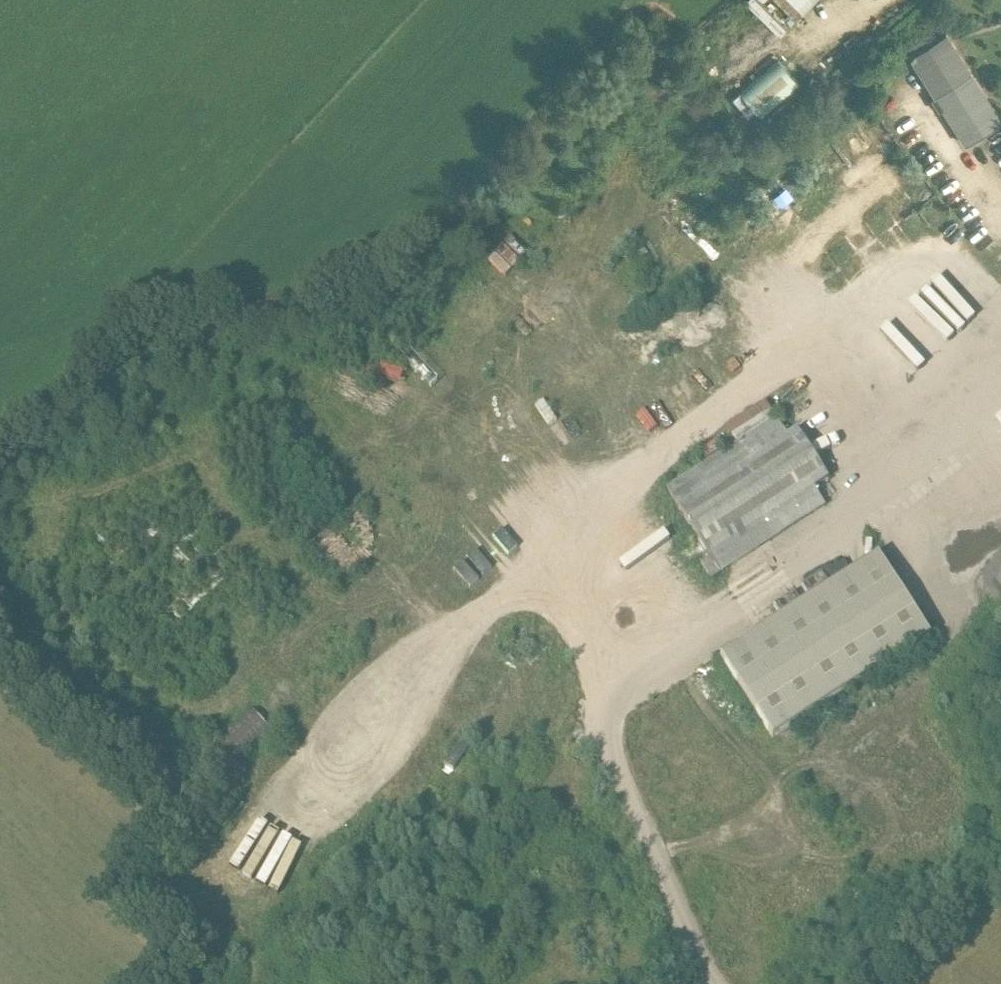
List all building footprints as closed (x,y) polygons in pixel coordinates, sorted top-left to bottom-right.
[(803,18),(819,0),(783,0),(803,18)] [(973,74),(947,34),(909,58),(934,98),(936,97),(966,145),(1000,123),(1000,119),(973,74)] [(778,58),(740,92),(745,97),(761,117),(762,116),(800,83),(778,58)] [(787,436),(775,418),(667,488),(705,552),(698,556),(712,578),(719,573),(720,575),(826,507),(815,490),(829,480),(796,430),(787,436)] [(941,462),(969,508),(1000,488),(1000,424),(941,462)] [(458,569),(476,586),(497,564),(479,547),(458,569)] [(772,740),(931,637),(878,555),(719,657),(772,740)] [(482,684),(477,692),(494,706),(500,698),(482,684)] [(227,771),(271,731),(249,708),(206,748),(227,771)]
